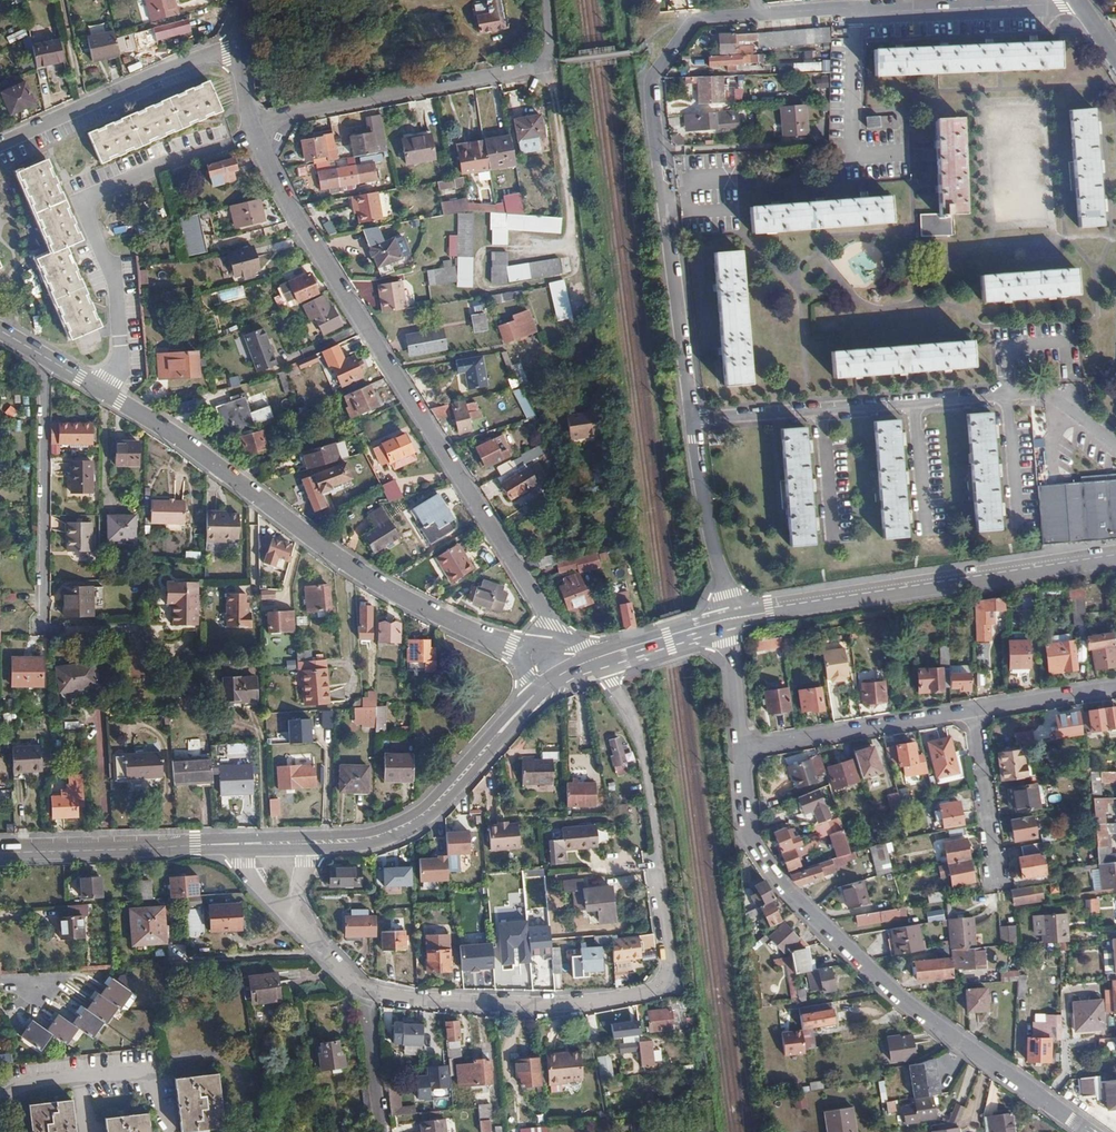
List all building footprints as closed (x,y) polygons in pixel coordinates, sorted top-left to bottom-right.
[(176,15),(173,0),(144,0),(150,21),(176,15)] [(478,33),(506,27),(501,0),(485,0),(486,4),(473,6),(478,33)] [(188,27),(186,19),(135,33),(138,47),(156,43),(154,36),(188,27)] [(758,33),(756,33),(756,41),(757,48),(829,42),(828,28),(758,33)] [(92,60),(118,55),(113,33),(88,37),(92,60)] [(751,53),(753,53),(753,48),(733,49),(733,39),(745,38),(744,41),(756,41),(756,33),(719,35),(720,53),(733,52),(733,54),(736,53),(751,53)] [(29,36),(22,39),(27,63),(22,66),(23,72),(34,67),(30,46),(29,36)] [(1059,67),(1058,41),(873,48),(874,72),(1059,67)] [(30,46),(34,67),(61,62),(57,42),(30,46)] [(821,70),(820,50),(793,51),(793,71),(821,70)] [(751,53),(736,53),(736,55),(708,56),(708,66),(726,65),(727,72),(735,71),(735,65),(742,65),(742,63),(758,63),(758,62),(763,62),(763,55),(751,55),(751,53)] [(720,75),(696,75),(697,102),(720,103),(720,75)] [(23,82),(0,93),(9,111),(32,101),(23,82)] [(207,83),(86,135),(99,165),(220,114),(207,83)] [(808,135),(806,103),(782,105),(785,137),(808,135)] [(1101,223),(1092,106),(1068,107),(1077,224),(1101,223)] [(735,126),(734,110),(681,114),(682,122),(697,121),(697,129),(735,126)] [(878,113),(866,113),(866,124),(878,124),(878,113)] [(379,115),(366,118),(369,133),(350,136),(353,156),(380,152),(387,150),(379,115)] [(544,137),(540,115),(514,119),(519,152),(539,149),(538,138),(544,137)] [(934,116),(937,212),(949,212),(963,211),(960,116),(934,116)] [(682,122),(682,130),(697,129),(697,121),(682,122)] [(337,159),(332,132),(321,134),(322,137),(302,140),(304,159),(325,155),(326,161),(337,159)] [(433,158),(429,135),(401,139),(404,163),(433,158)] [(514,163),(509,137),(495,139),(495,137),(482,139),(483,144),(486,167),(514,163)] [(470,147),(457,149),(458,157),(461,172),(486,167),(483,144),(482,139),(482,138),(469,140),(470,147)] [(326,161),(316,163),(318,184),(317,185),(318,190),(329,188),(330,194),(358,189),(358,183),(375,180),(373,162),(381,161),(380,152),(353,156),(355,165),(327,170),(326,161)] [(80,238),(45,159),(15,172),(49,251),(33,258),(68,339),(98,325),(63,245),(80,238)] [(235,171),(232,160),(206,166),(211,187),(234,181),(231,171),(235,171)] [(307,177),(307,168),(296,170),(297,178),(307,177)] [(462,176),(452,178),(447,179),(448,186),(463,183),(462,176)] [(376,191),(358,194),(362,222),(375,221),(380,220),(376,191)] [(523,215),(519,194),(503,197),(505,214),(523,215)] [(891,221),(889,196),(749,207),(751,233),(891,221)] [(440,203),(442,215),(443,215),(468,211),(466,197),(440,203)] [(243,202),(228,205),(232,227),(262,222),(257,200),(244,203),(243,202)] [(482,212),(491,213),(494,213),(493,206),(482,204),(482,212)] [(949,212),(937,212),(919,212),(920,233),(950,232),(949,212)] [(559,233),(560,218),(523,215),(505,214),(494,213),(491,213),(493,244),(508,243),(507,229),(559,233)] [(472,214),(455,215),(455,231),(458,231),(461,282),(460,282),(461,286),(475,285),(472,214)] [(203,251),(196,215),(180,219),(187,254),(203,251)] [(377,227),(362,229),(376,266),(389,261),(400,257),(392,238),(382,241),(377,227)] [(258,270),(251,247),(226,254),(233,277),(242,275),(243,278),(253,276),(252,272),(258,270)] [(750,384),(738,251),(713,253),(724,386),(750,384)] [(509,282),(508,253),(493,254),(495,283),(509,282)] [(559,257),(509,267),(511,281),(561,270),(559,257)] [(389,261),(376,266),(378,271),(391,266),(389,261)] [(430,288),(460,282),(458,267),(428,273),(430,288)] [(1075,268),(980,275),(981,300),(1077,293),(1075,268)] [(278,311),(317,294),(308,273),(277,287),(280,294),(273,297),(278,311)] [(553,319),(568,316),(563,278),(548,280),(548,282),(553,319)] [(378,284),(383,312),(406,308),(402,280),(378,284)] [(241,285),(217,293),(220,304),(244,296),(241,285)] [(485,293),(487,299),(521,293),(520,287),(485,293)] [(328,308),(322,296),(302,306),(309,320),(311,319),(314,326),(317,325),(322,334),(340,324),(331,307),(328,308)] [(470,300),(471,310),(480,309),(479,300),(470,300)] [(536,331),(527,309),(510,315),(512,320),(496,326),(502,344),(536,331)] [(487,331),(484,312),(468,314),(471,332),(487,331)] [(239,335),(254,372),(276,364),(263,327),(239,335)] [(445,350),(440,327),(403,333),(406,357),(445,350)] [(970,341),(831,352),(833,377),(972,366),(970,341)] [(354,363),(351,357),(344,360),(335,344),(319,351),(338,387),(361,377),(357,370),(364,366),(361,359),(354,363)] [(196,375),(195,351),(155,354),(157,378),(196,375)] [(463,373),(465,390),(487,386),(482,354),(452,357),(453,373),(463,373)] [(318,363),(315,357),(309,359),(297,365),(300,371),(318,363)] [(520,362),(512,365),(521,390),(529,388),(520,362)] [(282,389),(288,388),(284,375),(278,376),(282,389)] [(227,377),(228,386),(238,384),(237,376),(227,377)] [(379,405),(368,386),(347,399),(353,409),(350,411),(355,419),(379,405)] [(535,415),(521,390),(515,391),(528,417),(535,415)] [(219,407),(227,434),(252,427),(248,416),(250,416),(247,406),(246,406),(244,400),(243,395),(231,398),(233,403),(219,407)] [(478,401),(463,405),(464,408),(453,410),(458,433),(469,430),(467,421),(481,417),(480,412),(477,412),(476,405),(479,404),(478,401)] [(446,409),(432,412),(436,419),(448,416),(446,409)] [(999,530),(990,412),(967,413),(977,531),(999,530)] [(285,417),(257,425),(258,429),(286,421),(285,417)] [(906,537),(897,419),(873,421),(883,538),(906,537)] [(588,421),(563,425),(569,443),(593,437),(588,421)] [(90,445),(90,425),(58,426),(58,445),(90,445)] [(813,545),(804,426),(780,429),(790,547),(813,545)] [(264,448),(259,430),(250,433),(249,429),(240,432),(241,435),(240,436),(245,454),(264,448)] [(383,465),(412,452),(405,436),(376,449),(383,465)] [(499,453),(493,440),(491,441),(490,438),(485,440),(486,443),(476,448),(484,467),(508,457),(505,450),(499,453)] [(307,469),(310,468),(336,458),(338,458),(334,441),(302,451),(307,469)] [(137,466),(136,443),(114,442),(114,466),(137,466)] [(91,495),(91,464),(70,464),(70,494),(91,495)] [(497,483),(506,500),(535,482),(524,467),(497,483)] [(307,469),(295,473),(312,511),(324,505),(313,481),(318,479),(316,475),(313,476),(310,468),(307,469)] [(183,495),(185,477),(160,475),(159,483),(152,483),(151,495),(158,496),(158,492),(183,495)] [(1040,484),(1045,544),(1115,539),(1115,478),(1040,484)] [(394,480),(381,486),(383,492),(388,502),(403,498),(394,480)] [(454,519),(438,494),(412,509),(422,527),(420,528),(429,544),(452,530),(448,523),(454,519)] [(184,499),(147,499),(147,524),(184,524),(184,499)] [(374,553),(399,537),(392,526),(380,507),(367,515),(375,527),(362,535),(374,553)] [(220,510),(205,510),(205,530),(205,533),(224,534),(224,537),(237,537),(236,514),(225,514),(220,514),(220,510)] [(133,540),(133,516),(107,516),(107,540),(133,540)] [(93,551),(93,522),(66,522),(67,551),(93,551)] [(287,555),(290,546),(271,539),(263,563),(271,566),(274,556),(285,559),(285,561),(289,563),(291,556),(287,555)] [(471,569),(456,544),(435,557),(445,574),(443,574),(448,583),(471,569)] [(579,572),(601,566),(597,553),(576,558),(578,568),(579,572)] [(554,555),(526,563),(531,571),(533,571),(556,564),(554,555)] [(576,558),(558,564),(561,573),(578,568),(576,558)] [(577,581),(574,575),(565,578),(566,585),(560,587),(569,611),(589,605),(580,580),(577,581)] [(502,611),(507,593),(496,589),(497,585),(483,580),(480,587),(474,586),(470,596),(473,597),(471,602),(502,611)] [(172,616),(172,628),(196,628),(197,585),(165,585),(165,587),(171,586),(172,616)] [(330,610),(327,585),(305,587),(307,611),(330,610)] [(1085,594),(1085,585),(1084,585),(1071,587),(1070,596),(1077,595),(1085,594)] [(92,615),(91,588),(63,589),(63,616),(92,615)] [(258,589),(259,598),(274,598),(273,588),(258,589)] [(226,624),(250,624),(251,614),(251,611),(248,611),(247,601),(245,601),(245,592),(226,591),(226,624)] [(623,626),(632,625),(629,604),(627,592),(610,595),(610,601),(616,600),(617,606),(620,605),(623,626)] [(1086,612),(1085,594),(1077,595),(1078,615),(1086,614),(1086,612)] [(1005,598),(994,598),(983,600),(983,604),(976,604),(976,620),(978,620),(978,640),(991,640),(991,624),(995,624),(995,610),(1005,610),(1005,598)] [(360,629),(358,629),(358,638),(372,638),(372,606),(361,605),(360,629)] [(293,631),(291,611),(265,614),(266,634),(293,631)] [(1078,625),(1086,625),(1086,614),(1078,615),(1078,625)] [(378,641),(399,641),(400,623),(378,623),(378,641)] [(1086,640),(1086,638),(1086,625),(1078,625),(1078,640),(1086,640)] [(1103,646),(1113,645),(1111,633),(1100,634),(1100,636),(1086,638),(1086,640),(1087,649),(1091,648),(1103,646)] [(793,649),(791,635),(780,637),(782,650),(793,649)] [(782,650),(780,637),(752,643),(753,655),(782,650)] [(435,671),(436,648),(428,648),(428,640),(407,640),(407,661),(424,661),(424,671),(435,671)] [(1029,668),(1028,641),(1009,642),(1009,668),(1029,668)] [(1044,644),(1047,669),(1063,667),(1064,671),(1076,670),(1073,641),(1044,644)] [(1115,665),(1113,645),(1103,646),(1104,655),(1092,657),(1095,670),(1115,665)] [(1104,655),(1103,646),(1091,648),(1092,657),(1104,655)] [(844,648),(821,652),(825,680),(828,679),(831,682),(839,680),(840,677),(843,677),(848,676),(844,648)] [(949,674),(948,648),(940,648),(941,670),(915,671),(916,689),(927,689),(927,692),(942,692),(942,687),(949,687),(949,674)] [(296,662),(309,661),(308,652),(295,653),(296,662)] [(40,684),(40,659),(11,659),(11,683),(40,684)] [(325,705),(323,660),(309,661),(296,662),(296,671),(300,670),(302,705),(325,705)] [(95,687),(93,663),(55,669),(58,692),(95,687)] [(407,669),(399,668),(398,679),(406,680),(407,669)] [(968,674),(949,674),(949,687),(959,687),(959,690),(968,690),(968,674)] [(986,674),(976,674),(977,689),(986,688),(986,674)] [(255,701),(254,677),(223,678),(224,700),(242,700),(242,702),(255,701)] [(885,702),(884,683),(862,684),(863,704),(885,702)] [(789,710),(786,688),(765,692),(765,697),(760,698),(762,709),(767,709),(768,713),(789,710)] [(823,710),(819,689),(799,692),(801,711),(810,710),(810,712),(823,710)] [(376,706),(376,692),(368,692),(368,698),(363,698),(363,707),(376,706)] [(1103,709),(1104,729),(1115,728),(1115,730),(1115,707),(1103,709)] [(1104,729),(1103,709),(1082,712),(1084,728),(1085,731),(1085,732),(1091,731),(1092,734),(1094,734),(1094,731),(1104,729)] [(1084,728),(1082,712),(1056,716),(1058,730),(1055,730),(1056,739),(1082,735),(1081,728),(1084,728)] [(312,719),(289,720),(290,744),(313,743),(312,719)] [(1015,734),(1017,746),(1030,743),(1034,743),(1032,731),(1015,734)] [(956,767),(949,737),(928,742),(934,772),(956,767)] [(3,738),(3,749),(11,749),(11,748),(11,738),(3,738)] [(628,773),(619,738),(611,740),(617,766),(615,766),(617,776),(628,773)] [(916,757),(913,742),(895,746),(899,765),(903,765),(905,775),(927,771),(924,756),(916,757)] [(11,748),(11,749),(12,772),(41,771),(40,747),(11,748)] [(556,762),(556,747),(541,747),(540,760),(533,761),(533,758),(521,758),(521,784),(551,784),(552,762),(556,762)] [(873,747),(854,753),(861,777),(869,775),(870,776),(876,775),(875,773),(881,772),(878,759),(876,760),(873,747)] [(1022,763),(1020,750),(1000,753),(1003,779),(1032,774),(1031,762),(1022,763)] [(162,777),(161,754),(125,756),(126,763),(115,764),(116,782),(162,777)] [(825,774),(819,754),(809,757),(809,759),(790,765),(794,779),(796,786),(816,780),(815,777),(825,774)] [(172,761),(173,783),(212,781),(210,758),(172,761)] [(857,781),(851,760),(828,767),(834,788),(857,781)] [(314,785),(313,764),(276,766),(278,788),(314,785)] [(387,790),(413,789),(413,764),(388,765),(387,790)] [(250,792),(249,765),(220,766),(222,799),(243,799),(243,793),(250,792)] [(367,793),(368,769),(341,769),(340,794),(367,793)] [(1091,798),(1103,797),(1101,782),(1109,781),(1109,772),(1089,773),(1091,798)] [(571,783),(565,783),(565,806),(592,806),(592,783),(575,783),(576,779),(571,779),(571,783)] [(1038,807),(1034,784),(1014,788),(1017,811),(1038,807)] [(817,789),(797,798),(803,813),(812,810),(814,815),(817,822),(828,817),(817,789)] [(901,809),(897,792),(887,795),(891,812),(901,809)] [(75,796),(51,797),(51,817),(76,816),(75,796)] [(1094,825),(1105,823),(1103,797),(1091,798),(1092,805),(1093,813),(1094,825)] [(269,800),(270,816),(278,816),(278,800),(269,800)] [(962,823),(959,801),(938,804),(939,809),(933,810),(935,820),(941,819),(942,826),(962,823)] [(1092,805),(1079,807),(1080,815),(1093,813),(1092,805)] [(1033,815),(1012,819),(1016,841),(1036,837),(1033,815)] [(831,834),(843,829),(840,820),(840,819),(828,823),(831,834)] [(518,823),(509,824),(509,821),(497,822),(497,825),(489,826),(491,851),(520,849),(518,823)] [(1115,861),(1115,853),(1111,854),(1111,855),(1106,855),(1106,845),(1107,845),(1105,823),(1094,825),(1095,834),(1097,864),(1099,863),(1115,861)] [(598,848),(596,826),(563,829),(564,840),(550,841),(552,865),(566,864),(565,851),(598,848)] [(964,835),(963,827),(949,830),(950,837),(964,835)] [(472,842),(472,829),(455,828),(455,842),(472,842)] [(773,832),(782,853),(801,846),(798,836),(793,837),(791,829),(786,831),(785,828),(773,832)] [(838,856),(850,852),(843,829),(831,834),(838,856)] [(1042,835),(1044,842),(1056,840),(1055,833),(1042,835)] [(805,844),(808,843),(816,840),(814,835),(804,839),(805,844)] [(953,862),(970,859),(966,838),(945,842),(949,863),(953,862)] [(450,854),(451,841),(439,841),(439,853),(450,854)] [(870,845),(879,876),(895,872),(886,841),(881,841),(870,845)] [(782,853),(789,870),(799,866),(797,860),(800,859),(797,852),(809,848),(808,843),(805,844),(801,846),(782,853)] [(1041,843),(1023,846),(1025,856),(1020,856),(1023,877),(1047,873),(1041,843)] [(793,881),(797,885),(822,877),(822,876),(834,873),(832,864),(856,856),(855,851),(850,852),(838,856),(790,873),(793,881)] [(415,881),(446,881),(446,856),(415,856),(415,881)] [(974,882),(970,859),(953,862),(949,863),(953,885),(974,882)] [(1115,887),(1115,861),(1099,863),(1103,889),(1115,887)] [(939,878),(946,876),(942,863),(935,866),(939,878)] [(362,886),(362,867),(329,867),(330,886),(362,886)] [(412,867),(383,868),(384,886),(413,885),(412,867)] [(199,875),(170,877),(171,898),(200,896),(199,875)] [(100,897),(99,878),(80,880),(81,898),(100,897)] [(856,882),(845,885),(852,908),(871,902),(867,887),(865,888),(863,880),(856,882)] [(137,901),(152,900),(150,882),(136,883),(137,901)] [(749,889),(742,890),(745,912),(745,915),(770,901),(774,899),(765,882),(755,886),(759,894),(753,896),(749,889)] [(1057,882),(1050,883),(1051,893),(1058,892),(1057,882)] [(619,920),(615,886),(578,890),(580,910),(603,908),(604,922),(619,920)] [(1034,886),(1012,890),(1013,904),(1036,900),(1034,886)] [(951,899),(953,898),(952,890),(936,892),(938,901),(946,900),(951,899)] [(770,901),(745,915),(746,922),(764,914),(766,918),(762,919),(766,928),(780,922),(770,901)] [(241,930),(240,905),(209,907),(210,931),(241,930)] [(165,944),(163,908),(130,911),(132,945),(165,944)] [(184,911),(191,936),(202,933),(195,908),(184,911)] [(895,908),(856,915),(858,926),(897,918),(895,908)] [(919,916),(920,923),(948,918),(947,911),(919,916)] [(796,917),(792,913),(774,928),(776,931),(768,937),(781,953),(787,948),(792,952),(805,948),(809,947),(801,938),(798,939),(786,926),(796,917)] [(1044,943),(1060,941),(1068,941),(1067,932),(1063,932),(1063,913),(1042,915),(1044,943)] [(83,938),(81,916),(59,917),(60,939),(83,938)] [(345,935),(375,935),(375,916),(344,916),(345,935)] [(950,944),(976,939),(975,916),(963,917),(956,917),(948,918),(950,944)] [(529,947),(527,920),(499,922),(501,948),(529,947)] [(890,928),(896,954),(922,949),(916,924),(890,928)] [(1016,926),(1000,928),(1000,934),(1017,931),(1016,926)] [(405,950),(405,930),(382,930),(382,950),(405,950)] [(1017,931),(1000,934),(1001,946),(1018,944),(1017,931)] [(611,934),(594,936),(595,942),(601,944),(612,943),(611,939),(611,934)] [(654,934),(611,939),(612,943),(613,961),(624,960),(623,957),(641,955),(640,949),(655,947),(654,934)] [(976,947),(976,939),(950,944),(950,949),(976,947)] [(492,944),(461,946),(463,971),(471,970),(471,972),(480,971),(479,970),(494,968),(492,944)] [(917,980),(953,978),(952,974),(952,964),(950,949),(950,944),(938,946),(939,960),(915,962),(916,967),(911,968),(911,975),(916,975),(917,980)] [(569,960),(577,959),(575,947),(567,948),(569,960)] [(604,970),(602,947),(581,948),(582,971),(604,970)] [(950,949),(952,964),(965,963),(965,968),(984,968),(984,947),(976,947),(950,949)] [(805,948),(792,952),(795,974),(811,971),(813,971),(810,958),(807,958),(805,948)] [(450,970),(449,950),(427,951),(428,970),(450,970)] [(560,956),(552,957),(553,967),(553,974),(561,974),(560,956)] [(831,968),(831,967),(830,961),(817,963),(818,970),(831,968)] [(818,970),(813,971),(811,971),(812,981),(816,981),(818,994),(834,990),(831,968),(818,970)] [(1017,980),(1017,979),(1017,971),(1000,970),(999,980),(1017,980)] [(461,987),(474,988),(474,972),(462,972),(461,987)] [(280,1000),(276,973),(249,976),(253,1003),(280,1000)] [(798,992),(795,974),(789,975),(790,984),(792,983),(795,1001),(799,1001),(799,999),(798,992)] [(106,987),(111,981),(107,978),(103,985),(106,987)] [(1017,980),(1017,990),(1025,990),(1025,979),(1017,979),(1017,980)] [(32,1020),(27,1027),(20,1036),(36,1048),(48,1033),(62,1042),(74,1027),(88,1037),(100,1022),(102,1023),(113,1007),(116,1009),(128,993),(111,981),(106,987),(99,996),(98,995),(92,1002),(85,1011),(82,1009),(77,1015),(70,1024),(57,1015),(52,1022),(45,1031),(32,1020)] [(966,989),(967,1012),(987,1010),(985,988),(966,989)] [(92,1002),(98,995),(94,993),(89,1000),(92,1002)] [(1102,1027),(1099,1000),(1072,1003),(1074,1030),(1102,1027)] [(74,1012),(77,1015),(82,1009),(79,1006),(74,1012)] [(673,1029),(670,1009),(648,1013),(650,1032),(673,1029)] [(801,1015),(803,1030),(835,1024),(833,1010),(805,1015),(801,1015)] [(48,1019),(52,1022),(57,1015),(53,1013),(48,1019)] [(23,1024),(27,1027),(32,1020),(28,1018),(23,1024)] [(593,1018),(586,1019),(589,1039),(596,1039),(594,1025),(593,1018)] [(458,1041),(456,1021),(446,1022),(447,1041),(458,1041)] [(640,1021),(613,1024),(614,1038),(641,1035),(640,1021)] [(402,1043),(402,1054),(421,1055),(422,1023),(394,1022),(394,1043),(402,1043)] [(900,1035),(888,1037),(892,1061),(903,1060),(904,1062),(916,1060),(913,1036),(901,1038),(900,1035)] [(1050,1039),(1027,1038),(1026,1061),(1048,1061),(1050,1039)] [(338,1055),(337,1042),(322,1044),(323,1056),(320,1057),(321,1068),(344,1065),(342,1054),(338,1055)] [(473,1058),(471,1042),(463,1042),(465,1058),(473,1058)] [(653,1066),(651,1043),(620,1046),(620,1056),(639,1054),(641,1068),(653,1066)] [(587,1070),(585,1052),(568,1054),(569,1072),(587,1070)] [(602,1081),(607,1080),(605,1070),(609,1069),(606,1055),(597,1056),(602,1081)] [(533,1073),(531,1059),(513,1061),(515,1077),(519,1077),(520,1086),(538,1084),(537,1073),(533,1073)] [(918,1065),(908,1066),(912,1098),(937,1094),(935,1080),(932,1080),(932,1077),(934,1077),(932,1060),(918,1065)] [(491,1085),(489,1061),(473,1062),(473,1067),(456,1069),(458,1087),(491,1085)] [(446,1086),(445,1066),(427,1067),(428,1087),(446,1086)] [(218,1074),(176,1080),(182,1131),(188,1131),(225,1127),(218,1074)] [(1085,1078),(1087,1096),(1100,1094),(1100,1099),(1106,1098),(1107,1109),(1115,1108),(1115,1080),(1099,1082),(1098,1077),(1085,1078)] [(883,1080),(877,1081),(880,1099),(886,1098),(883,1080)] [(414,1114),(414,1106),(399,1106),(398,1084),(387,1085),(388,1115),(414,1114)] [(370,1105),(368,1086),(361,1087),(363,1105),(370,1105)] [(793,1100),(794,1109),(806,1107),(805,1097),(793,1100)] [(931,1107),(930,1099),(913,1101),(914,1109),(903,1110),(905,1125),(916,1123),(916,1121),(935,1119),(933,1107),(931,1107)] [(73,1101),(29,1106),(32,1131),(77,1131),(73,1101)] [(576,1110),(575,1101),(565,1102),(565,1111),(576,1110)] [(894,1101),(887,1102),(885,1103),(887,1113),(896,1111),(894,1101)] [(957,1123),(963,1106),(954,1103),(948,1120),(957,1123)] [(480,1131),(490,1131),(490,1124),(492,1124),(491,1107),(478,1108),(478,1109),(480,1131)] [(852,1109),(825,1113),(827,1131),(855,1131),(852,1109)] [(148,1114),(105,1119),(107,1131),(150,1131),(148,1114)] [(984,1118),(985,1130),(985,1131),(1013,1131),(1010,1114),(984,1118)] [(424,1131),(447,1131),(446,1119),(423,1122),(424,1131)]
